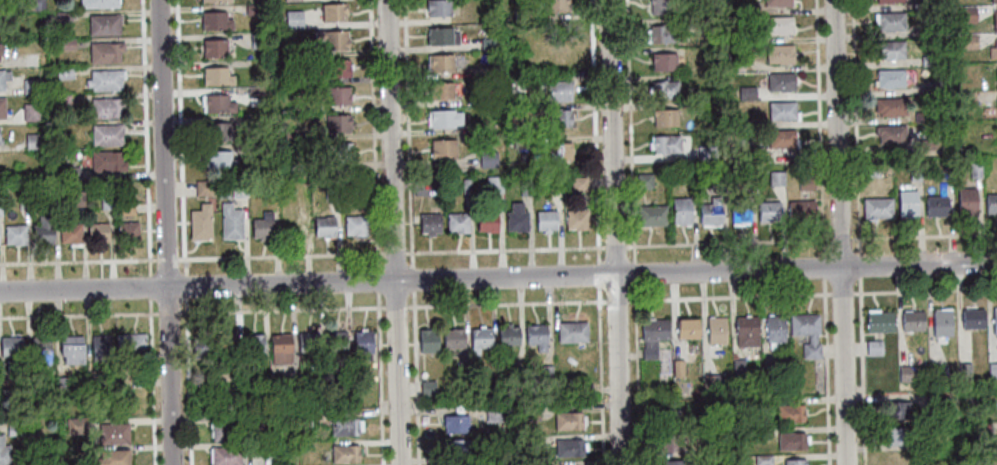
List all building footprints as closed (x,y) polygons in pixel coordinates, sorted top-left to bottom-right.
[(23,10),(23,0),(38,0),(38,9),(23,10)] [(80,8),(80,0),(118,0),(118,6),(80,8)] [(427,15),(426,0),(450,0),(450,15),(427,15)] [(545,12),(544,0),(568,0),(568,5),(566,5),(567,11),(545,12)] [(650,14),(650,0),(673,0),(674,13),(650,14)] [(912,9),(912,0),(926,0),(926,8),(912,9)] [(345,20),(321,21),(321,4),(346,3),(346,15),(345,15),(345,20)] [(758,14),(744,15),(744,4),(758,4),(758,14)] [(245,15),(245,5),(260,5),(260,14),(245,15)] [(975,19),(959,20),(959,6),(974,6),(975,19)] [(515,20),(514,10),(530,9),(530,19),(515,20)] [(301,27),(285,28),(285,11),(301,11),(301,27)] [(71,21),(56,22),(56,13),(71,12),(71,21)] [(202,12),(225,12),(225,20),(232,19),(232,28),(202,29),(202,12)] [(903,12),(904,29),(891,29),(892,30),(878,30),(878,13),(903,12)] [(89,35),(88,15),(118,14),(118,34),(89,35)] [(765,34),(765,17),(791,16),(791,25),(791,33),(765,34)] [(697,18),(713,18),(714,31),(697,32),(697,18)] [(921,22),(935,22),(935,36),(922,37),(921,22)] [(676,24),(677,41),(646,42),(646,30),(650,30),(649,25),(676,24)] [(428,28),(451,27),(451,32),(458,31),(458,43),(427,44),(427,34),(428,34),(428,28)] [(314,31),(346,30),(347,48),(323,49),(322,39),(314,39),(314,31)] [(758,41),(742,42),(742,33),(757,32),(758,41)] [(976,49),(962,49),(961,36),(976,35),(976,49)] [(480,39),(493,38),(494,48),(480,49),(480,39)] [(57,49),(57,39),(74,39),(74,49),(57,49)] [(226,39),(226,56),(203,57),(202,40),(226,39)] [(995,39),(996,39),(996,60),(996,57),(989,57),(988,47),(996,47),(995,39)] [(878,41),(903,40),(904,57),(892,58),(884,59),(884,58),(878,58),(878,41)] [(89,43),(123,42),(124,51),(118,51),(119,62),(90,63),(89,43)] [(766,63),(765,45),(792,44),(793,62),(778,63),(778,62),(766,63)] [(308,56),(294,57),(294,45),(308,45),(308,56)] [(651,53),(675,53),(676,70),(652,70),(651,53)] [(452,54),(453,70),(428,70),(427,55),(452,54)] [(729,71),(728,55),(743,55),(743,70),(729,71)] [(921,55),(936,55),(936,65),(921,65),(921,55)] [(324,77),(324,60),(348,60),(349,76),(324,77)] [(71,78),(56,79),(56,67),(71,67),(71,78)] [(203,68),(227,67),(227,75),(233,75),(233,84),(204,85),(203,68)] [(90,70),(121,69),(121,71),(124,71),(124,78),(121,78),(120,79),(120,90),(91,91),(90,86),(86,86),(86,80),(90,80),(90,70)] [(903,86),(892,87),(883,88),(883,87),(877,87),(876,70),(902,69),(903,86)] [(3,90),(0,90),(0,70),(2,70),(2,72),(9,71),(10,79),(3,79),(3,90)] [(308,82),(294,82),(293,73),(308,73),(308,82)] [(768,90),(767,73),(793,73),(794,90),(768,90)] [(525,91),(510,92),(510,77),(524,77),(525,91)] [(38,79),(38,93),(23,94),(23,79),(38,79)] [(942,79),(942,91),(926,92),(925,80),(942,79)] [(571,100),(547,101),(547,81),(570,81),(571,100)] [(677,81),(678,97),(652,97),(651,81),(677,81)] [(430,83),(452,82),(452,98),(430,98),(430,83)] [(755,99),(739,99),(738,87),(755,86),(755,99)] [(247,87),(262,87),(262,97),(248,97),(247,87)] [(349,104),(326,104),(326,88),(348,87),(349,104)] [(974,91),(975,105),(962,106),(962,91),(974,91)] [(227,94),(227,102),(235,102),(235,111),(202,112),(202,105),(201,105),(201,95),(227,94)] [(91,98),(120,97),(120,100),(125,99),(125,106),(120,106),(120,117),(91,118),(91,98)] [(879,115),(879,99),(904,98),(905,114),(879,115)] [(769,119),(769,102),(794,101),(794,112),(798,111),(799,120),(795,120),(795,118),(769,119)] [(23,121),(22,104),(38,103),(38,120),(23,121)] [(430,127),(430,125),(427,125),(426,117),(430,117),(430,110),(453,109),(453,112),(461,112),(461,124),(454,124),(454,126),(430,127)] [(544,127),(543,110),(570,109),(571,126),(544,127)] [(653,109),(676,109),(676,125),(653,126),(653,109)] [(914,111),(930,111),(931,121),(914,121),(914,111)] [(326,132),(325,115),(348,114),(349,132),(326,132)] [(743,118),(744,128),(729,128),(729,118),(743,118)] [(205,123),(229,122),(229,130),(234,129),(235,141),(206,142),(205,123)] [(470,123),(484,122),(484,132),(471,132),(470,123)] [(122,144),(92,145),(91,125),(121,124),(122,144)] [(905,125),(905,142),(879,143),(878,134),(875,134),(875,126),(905,125)] [(299,138),(284,138),(283,128),(298,127),(299,138)] [(797,147),(768,148),(768,130),(794,129),(794,140),(797,139),(797,147)] [(41,133),(41,148),(25,149),(25,133),(41,133)] [(529,148),(512,149),(512,133),(528,133),(529,148)] [(650,136),(678,135),(679,152),(653,152),(653,148),(649,148),(648,142),(651,142),(650,136)] [(919,138),(934,138),(934,148),(919,148),(919,138)] [(430,140),(455,139),(455,157),(431,158),(430,140)] [(252,143),(269,142),(269,153),(252,154),(252,143)] [(571,159),(547,160),(547,143),(570,142),(571,159)] [(326,143),(350,143),(350,161),(326,162),(326,143)] [(697,146),(715,145),(716,160),(698,160),(697,146)] [(754,156),(738,156),(738,146),(754,146),(754,156)] [(91,151),(115,151),(120,151),(121,162),(125,162),(125,170),(91,171),(91,151)] [(230,151),(230,159),(236,159),(236,167),(207,168),(207,151),(230,151)] [(480,152),(495,151),(496,166),(480,166),(480,152)] [(285,169),(284,159),(298,159),(299,168),(285,169)] [(980,177),(969,177),(969,163),(980,162),(980,177)] [(909,180),(909,165),(920,165),(921,179),(909,180)] [(78,166),(79,181),(63,182),(63,166),(78,166)] [(864,166),(878,166),(878,176),(864,176),(864,166)] [(769,185),(769,172),(783,171),(783,184),(769,185)] [(651,173),(651,188),(636,189),(636,174),(651,173)] [(724,173),(724,187),(711,187),(710,174),(724,173)] [(799,189),(798,175),(813,175),(814,189),(799,189)] [(486,177),(501,176),(501,192),(486,193),(486,177)] [(586,190),(571,191),(571,177),(586,176),(586,190)] [(462,193),(462,179),(471,178),(472,192),(462,193)] [(550,195),(550,179),(560,179),(561,195),(550,195)] [(519,195),(519,180),(531,180),(531,195),(519,195)] [(195,181),(212,181),(212,195),(196,195),(195,181)] [(338,182),(338,198),(324,198),(324,182),(338,182)] [(370,193),(353,193),(353,182),(369,182),(370,193)] [(958,215),(957,189),(975,188),(976,214),(958,215)] [(57,205),(45,205),(45,189),(57,189),(57,205)] [(899,219),(898,191),(915,190),(916,215),(908,216),(908,218),(899,219)] [(27,192),(28,207),(18,207),(17,193),(27,192)] [(83,206),(70,206),(70,193),(83,192),(83,206)] [(113,195),(113,208),(101,208),(101,195),(113,195)] [(985,196),(996,195),(996,213),(985,214),(985,196)] [(926,196),(947,196),(947,215),(926,216),(926,196)] [(673,223),(672,198),(690,197),(691,222),(673,223)] [(699,204),(710,203),(710,197),(719,197),(719,203),(721,203),(721,223),(700,223),(699,204)] [(732,222),(731,198),(748,197),(749,222),(732,222)] [(863,199),(891,198),(891,217),(863,218),(863,199)] [(134,214),(117,214),(116,201),(133,200),(134,214)] [(788,201),(814,200),(815,220),(788,221),(788,201)] [(505,212),(511,212),(510,202),(521,201),(522,211),(527,211),(527,230),(506,231),(505,212)] [(758,221),(758,202),(779,201),(780,221),(758,221)] [(221,238),(221,202),(231,202),(231,210),(241,209),(242,238),(221,238)] [(209,203),(210,239),(190,239),(190,211),(199,210),(199,203),(209,203)] [(637,206),(666,205),(667,225),(638,226),(637,206)] [(566,210),(586,209),(587,229),(575,229),(575,228),(566,228),(566,210)] [(252,219),(262,219),(262,211),(271,211),(272,237),(265,237),(265,240),(259,240),(259,237),(252,237),(252,219)] [(536,230),(536,211),(555,211),(556,229),(549,229),(549,232),(542,232),(542,229),(536,230)] [(477,231),(476,213),(496,212),(497,231),(485,232),(485,231),(477,231)] [(419,214),(439,213),(440,232),(432,232),(432,235),(426,235),(426,232),(420,233),(419,214)] [(468,232),(447,233),(446,213),(467,213),(468,232)] [(51,215),(52,244),(41,245),(41,242),(33,243),(32,225),(38,225),(38,216),(51,215)] [(60,242),(59,216),(68,215),(68,224),(81,224),(81,242),(60,242)] [(344,216),(366,216),(366,235),(353,235),(353,234),(345,234),(344,216)] [(314,235),(314,218),(324,218),(324,217),(333,217),(334,235),(323,236),(323,235),(314,235)] [(284,218),(284,237),(306,237),(306,218),(284,218)] [(117,241),(116,222),(137,222),(138,241),(117,241)] [(88,224),(107,223),(108,241),(88,241),(88,224)] [(4,226),(25,225),(25,244),(13,245),(13,244),(4,244),(4,226)] [(963,329),(963,309),(983,309),(984,328),(963,329)] [(933,310),(950,310),(950,335),(933,335),(933,310)] [(902,330),(902,312),(923,311),(923,330),(902,330)] [(867,312),(893,312),(893,331),(867,331),(867,312)] [(789,314),(818,314),(819,334),(815,334),(815,343),(819,343),(819,357),(802,357),(802,344),(808,344),(808,334),(789,334),(789,314)] [(737,346),(736,317),(756,316),(757,346),(737,346)] [(766,342),(766,316),(784,316),(784,341),(776,342),(776,348),(768,348),(768,342),(766,342)] [(707,318),(725,317),(725,343),(708,344),(707,318)] [(641,320),(667,319),(667,338),(656,339),(656,358),(642,358),(642,348),(643,348),(643,339),(642,340),(641,320)] [(677,338),(677,319),(697,319),(697,338),(677,338)] [(557,323),(586,322),(586,341),(557,342),(557,323)] [(499,345),(498,327),(506,327),(506,323),(511,323),(511,327),(518,327),(518,345),(499,345)] [(471,353),(471,329),(479,329),(479,326),(483,325),(483,327),(490,327),(491,347),(478,347),(478,353),(471,353)] [(526,326),(538,325),(545,325),(545,343),(545,351),(537,351),(536,343),(526,343),(526,326)] [(443,348),(443,329),(462,328),(462,348),(443,348)] [(298,351),(298,333),(306,333),(306,330),(311,329),(311,333),(318,333),(318,351),(298,351)] [(420,352),(419,329),(436,329),(436,352),(420,352)] [(344,331),(345,349),(326,349),(326,332),(344,331)] [(354,353),(354,331),(371,331),(371,353),(354,353)] [(270,335),(279,335),(279,333),(290,333),(290,363),(270,363),(270,335)] [(115,334),(145,334),(145,353),(115,354),(115,334)] [(243,353),(243,336),(251,336),(251,335),(262,334),(263,353),(243,353)] [(91,361),(91,335),(109,335),(109,361),(91,361)] [(192,358),(192,336),(208,335),(208,358),(192,358)] [(215,335),(234,335),(235,353),(215,353),(215,335)] [(60,356),(60,337),(81,336),(81,345),(82,345),(82,363),(63,363),(63,356),(60,356)] [(0,338),(21,337),(21,357),(0,357),(0,338)] [(32,363),(31,337),(49,337),(49,362),(32,363)] [(881,354),(867,355),(867,341),(881,341),(881,354)] [(673,376),(673,360),(683,360),(683,376),(673,376)] [(732,375),(732,360),(743,360),(743,374),(732,375)] [(512,374),(512,362),(524,361),(524,374),(512,374)] [(970,378),(959,378),(959,363),(970,363),(970,378)] [(988,363),(996,363),(996,381),(989,381),(988,363)] [(761,365),(771,365),(771,381),(761,381),(761,365)] [(551,366),(551,381),(540,381),(540,366),(551,366)] [(912,381),(899,381),(899,366),(912,366),(912,381)] [(947,380),(930,381),(930,367),(947,366),(947,380)] [(703,375),(722,374),(722,389),(703,389),(703,375)] [(87,375),(96,375),(96,389),(87,389),(87,375)] [(131,387),(131,376),(145,376),(145,386),(131,387)] [(69,377),(70,391),(56,391),(56,377),(69,377)] [(434,395),(421,395),(421,381),(434,380),(434,395)] [(11,408),(0,409),(0,389),(11,389),(11,408)] [(972,402),(967,397),(972,393),(977,398),(972,402)] [(933,410),(932,396),(948,396),(948,409),(933,410)] [(910,418),(887,418),(887,402),(910,401),(910,418)] [(538,418),(523,419),(523,405),(538,405),(538,418)] [(776,422),(776,406),(803,405),(803,421),(776,422)] [(502,407),(502,421),(485,422),(485,407),(502,407)] [(310,425),(294,426),(294,412),(309,411),(310,425)] [(581,428),(555,429),(555,413),(581,412),(581,416),(585,416),(585,424),(581,424),(581,428)] [(466,415),(466,432),(444,432),(444,426),(443,426),(443,417),(444,417),(444,416),(466,415)] [(85,430),(66,430),(65,418),(85,418),(85,430)] [(330,435),(330,418),(356,418),(357,420),(361,420),(361,430),(357,431),(357,434),(330,435)] [(239,420),(239,440),(212,441),(211,421),(239,420)] [(988,422),(988,436),(972,436),(972,422),(988,422)] [(7,436),(7,425),(22,424),(22,435),(7,436)] [(99,444),(99,424),(127,424),(128,444),(99,444)] [(886,428),(909,427),(909,444),(887,444),(886,428)] [(763,428),(763,439),(749,439),(748,428),(763,428)] [(8,445),(8,464),(0,464),(0,433),(2,433),(2,445),(8,445)] [(805,449),(778,449),(777,433),(805,433),(805,436),(808,435),(808,443),(805,443),(805,449)] [(681,450),(659,450),(659,434),(681,434),(681,450)] [(445,457),(444,439),(468,439),(468,456),(445,457)] [(583,456),(555,456),(555,440),(583,439),(583,443),(585,443),(585,450),(583,450),(583,456)] [(259,457),(259,443),(276,442),(276,456),(259,457)] [(358,462),(331,462),(331,446),(358,445),(358,462)] [(239,447),(239,464),(211,464),(211,447),(239,447)] [(128,449),(129,464),(90,464),(90,458),(104,458),(104,450),(128,449)] [(754,464),(754,455),(771,454),(771,464),(754,464)] [(469,455),(447,455),(447,464),(469,464),(469,455)]
